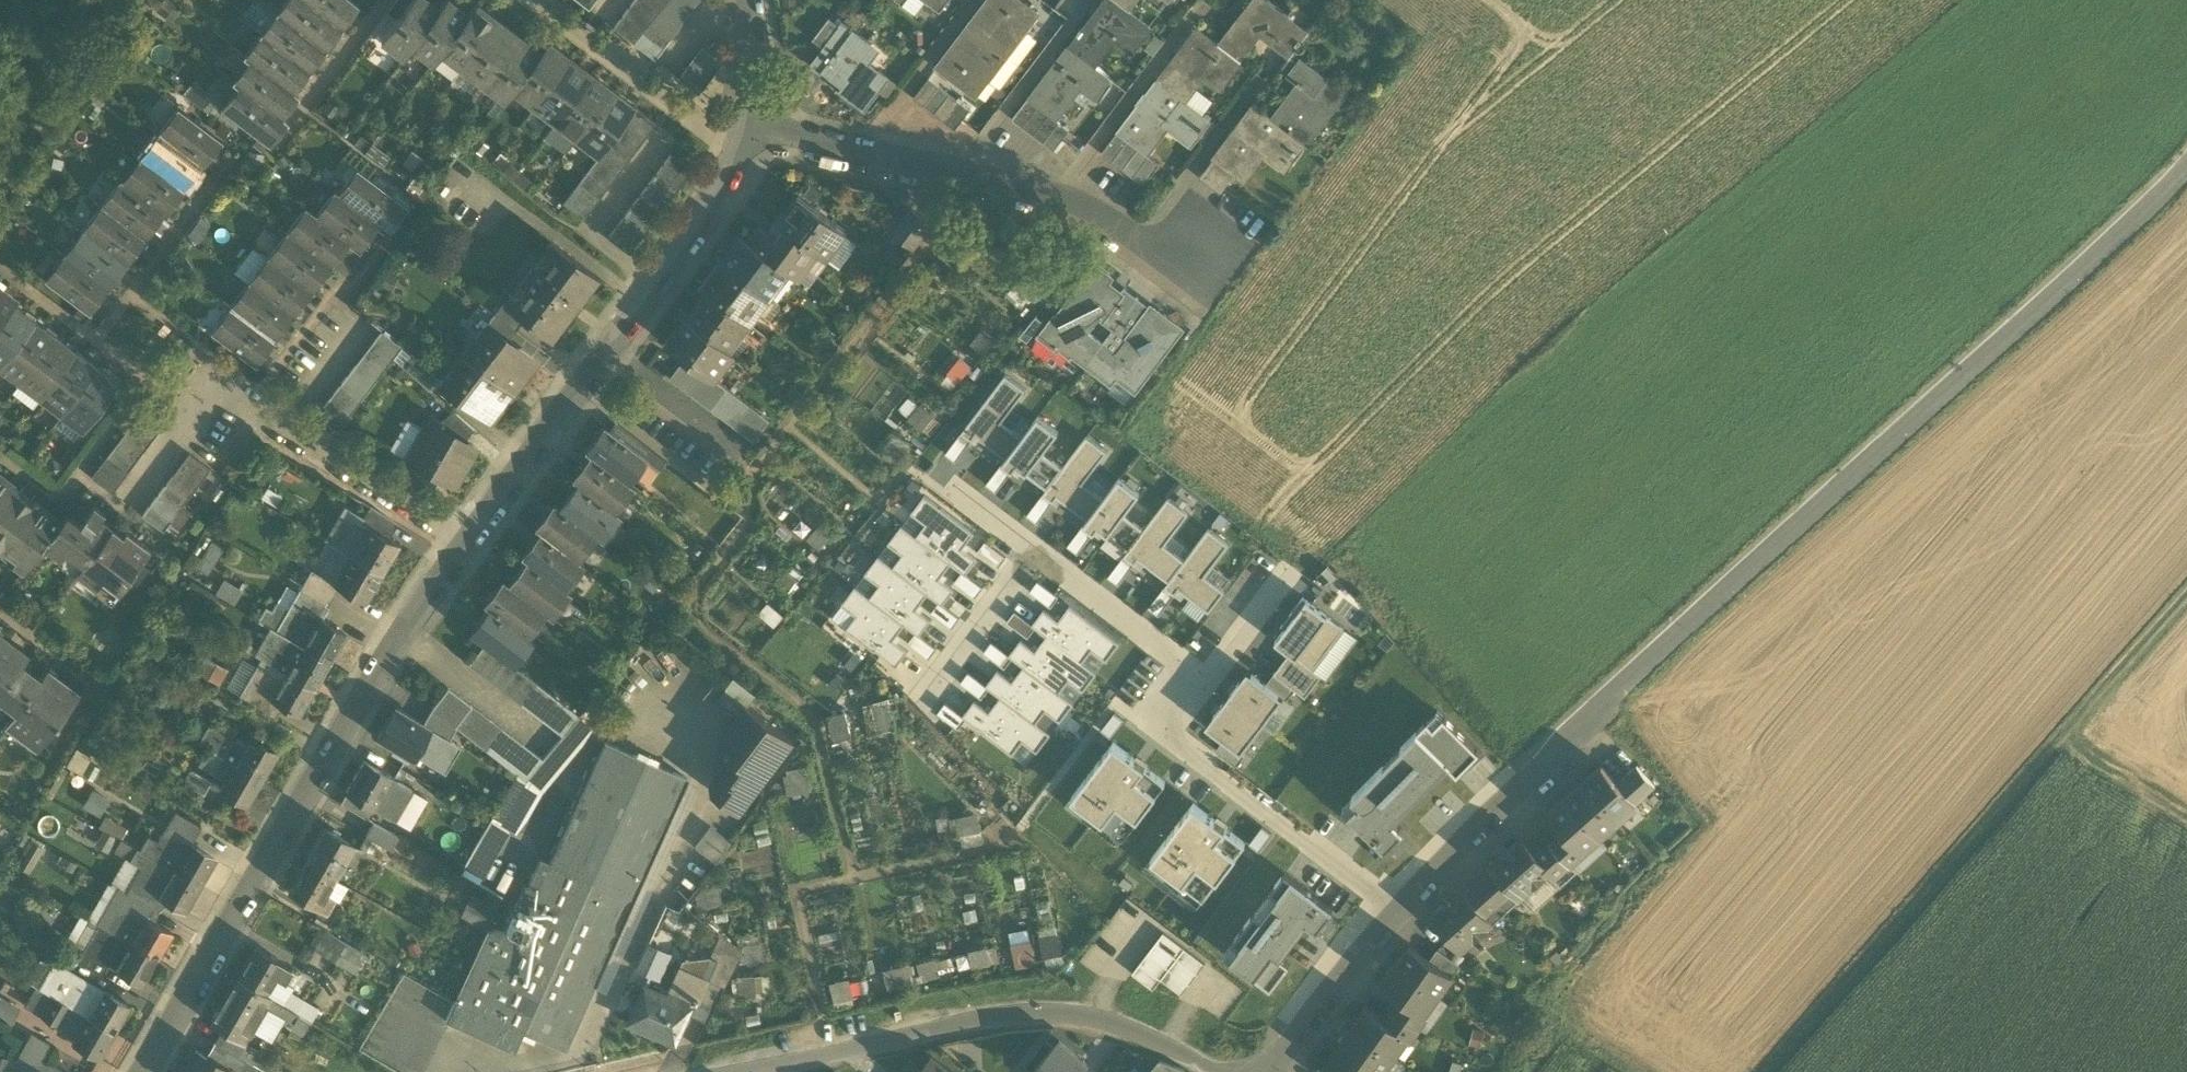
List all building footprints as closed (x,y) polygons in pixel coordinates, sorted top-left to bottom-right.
[(337,25),(303,0),(293,0),(290,4),(285,0),(276,13),(280,16),(321,47),(329,35),(333,38),(340,28),(337,25)] [(337,25),(345,14),(348,17),(357,5),(350,0),(303,0),(337,25)] [(415,42),(436,13),(426,6),(429,2),(427,0),(410,0),(384,35),(394,43),(389,48),(402,58),(411,47),(415,42)] [(432,63),(444,48),(465,19),(455,12),(458,8),(448,0),(446,0),(439,10),(436,13),(415,42),(423,49),(419,54),(432,63)] [(596,0),(576,0),(589,10),(596,0)] [(658,13),(640,0),(635,0),(629,8),(650,24),(658,13)] [(666,3),(662,0),(640,0),(658,13),(666,3)] [(666,3),(687,19),(695,8),(684,0),(668,0),(666,3)] [(695,8),(701,0),(684,0),(695,8)] [(925,1),(924,0),(905,0),(902,4),(916,14),(925,1)] [(925,1),(939,12),(948,0),(924,0),(925,1)] [(1003,51),(1021,28),(1025,31),(1038,14),(1020,0),(987,0),(968,25),(1003,51)] [(1069,47),(1095,66),(1119,34),(1137,48),(1153,27),(1129,9),(1116,0),(1105,0),(1083,28),(1082,27),(1078,33),(1079,34),(1069,47)] [(1129,9),(1136,0),(1116,0),(1129,9)] [(1218,44),(1241,61),(1263,32),(1292,54),(1293,53),(1310,31),(1270,0),(1251,0),(1218,44)] [(436,13),(439,10),(429,2),(426,6),(436,13)] [(666,3),(658,13),(679,29),(687,19),(666,3)] [(461,69),(465,64),(495,24),(485,16),(487,13),(476,5),(469,15),(465,19),(444,48),(453,55),(449,59),(461,69)] [(465,19),(469,15),(458,8),(455,12),(465,19)] [(642,34),(650,24),(629,8),(621,18),(642,34)] [(276,13),(269,22),(273,25),(280,16),(276,13)] [(495,24),(498,21),(487,13),(485,16),(495,24)] [(658,13),(650,24),(671,40),(679,29),(658,13)] [(340,28),(348,17),(345,14),(337,25),(340,28)] [(324,49),(321,47),(280,16),(273,25),(269,22),(260,34),(264,38),(304,68),(312,58),(315,60),(324,49)] [(634,45),(642,34),(621,18),(613,29),(634,45)] [(814,40),(823,47),(827,41),(839,25),(830,18),(814,40)] [(483,85),(487,80),(516,41),(505,32),(507,28),(498,21),(495,24),(465,64),(473,70),(470,75),(483,85)] [(838,49),(853,29),(842,21),(839,25),(827,41),(838,49)] [(650,24),(642,34),(663,50),(671,40),(650,24)] [(976,96),(990,78),(985,75),(1003,51),(968,25),(937,66),(976,96)] [(516,41),(519,37),(507,28),(505,32),(516,41)] [(1032,37),(1025,31),(1021,28),(1003,51),(1015,60),(1032,37)] [(1197,28),(1157,80),(1185,101),(1196,87),(1206,74),(1222,86),(1241,61),(1218,44),(1197,28)] [(838,91),(864,111),(879,92),(890,77),(869,61),(867,63),(860,58),(871,43),(853,29),(838,49),(821,71),(822,72),(842,87),(838,91)] [(260,34),(253,42),(258,46),(264,38),(260,34)] [(642,34),(634,45),(655,61),(663,50),(642,34)] [(1144,48),(1154,55),(1165,41),(1155,34),(1144,48)] [(324,49),(333,38),(329,35),(321,47),(324,49)] [(380,40),(389,48),(394,43),(384,35),(380,40)] [(513,89),(516,86),(538,57),(526,48),(529,44),(519,37),(516,41),(487,80),(495,86),(491,91),(504,101),(513,89)] [(307,70),(304,68),(264,38),(258,46),(253,42),(243,55),(248,59),(253,63),(288,89),(297,78),(300,80),(307,70)] [(838,49),(827,41),(823,47),(812,61),(809,65),(820,74),(822,72),(821,71),(838,49)] [(415,42),(411,47),(419,54),(423,49),(415,42)] [(534,106),(537,102),(568,61),(557,53),(559,50),(549,42),(541,53),(538,57),(516,86),(523,93),(521,96),(534,106)] [(538,57),(541,53),(529,44),(526,48),(538,57)] [(1111,78),(1095,66),(1069,47),(1068,46),(1057,60),(1059,62),(1050,74),(1048,72),(1029,98),(1039,106),(1049,114),(1056,119),(1073,96),(1075,93),(1071,90),(1077,82),(1080,85),(1094,95),(1096,97),(1111,78)] [(454,79),(461,69),(449,59),(453,55),(444,48),(432,63),(454,79)] [(696,57),(717,72),(724,64),(703,48),(696,57)] [(568,61),(570,58),(559,50),(557,53),(568,61)] [(1015,60),(1003,51),(985,75),(990,78),(997,83),(1015,60)] [(1299,57),(1293,53),(1292,54),(1282,68),(1287,72),(1286,74),(1297,82),(1302,86),(1276,120),(1303,141),(1307,144),(1347,92),(1300,56),(1299,57)] [(708,84),(717,72),(696,57),(688,68),(708,84)] [(307,70),(315,60),(312,58),(304,68),(307,70)] [(555,123),(559,118),(589,78),(577,70),(580,66),(570,58),(568,61),(537,102),(546,108),(542,113),(555,123)] [(248,59),(242,68),(247,71),(253,63),(248,59)] [(1057,60),(1048,72),(1050,74),(1059,62),(1057,60)] [(291,91),(288,89),(253,63),(247,71),(242,68),(232,81),(237,85),(243,89),(277,115),(285,104),(289,106),(297,96),(291,91)] [(465,64),(461,69),(470,75),(473,70),(465,64)] [(589,78),(592,74),(580,66),(577,70),(589,78)] [(700,95),(708,84),(688,68),(679,79),(700,95)] [(461,69),(454,79),(475,95),(483,85),(470,75),(461,69)] [(577,139),(581,133),(610,94),(599,86),(602,82),(592,74),(589,78),(559,118),(566,124),(563,128),(577,139)] [(900,85),(890,77),(879,92),(889,99),(900,85)] [(913,98),(924,106),(939,85),(929,77),(913,98)] [(291,91),(300,80),(297,78),(288,89),(291,91)] [(487,80),(483,85),(491,91),(495,86),(487,80)] [(1203,114),(1185,101),(1157,80),(1118,132),(1128,140),(1139,148),(1143,152),(1168,119),(1195,140),(1201,132),(1203,133),(1206,129),(1204,128),(1210,120),(1203,114)] [(610,94),(613,91),(602,82),(599,86),(610,94)] [(1075,93),(1080,85),(1077,82),(1071,90),(1075,93)] [(215,103),(189,84),(182,93),(208,113),(215,103)] [(237,85),(232,93),(237,96),(243,89),(237,85)] [(924,106),(934,114),(950,93),(939,85),(924,106)] [(1086,106),(1094,95),(1080,85),(1075,93),(1073,96),(1086,106)] [(516,86),(513,89),(521,96),(523,93),(516,86)] [(1213,100),(1196,87),(1185,101),(1203,114),(1213,100)] [(281,117),(277,115),(243,89),(237,96),(232,93),(222,106),(266,140),(274,129),(279,133),(287,122),(281,117)] [(613,91),(610,94),(581,133),(588,139),(585,144),(599,155),(602,150),(610,140),(618,129),(626,119),(632,111),(620,102),(623,98),(613,91)] [(934,114),(944,122),(960,101),(950,93),(934,114)] [(632,111),(635,107),(623,98),(620,102),(632,111)] [(1013,119),(1023,127),(1039,106),(1029,98),(1013,119)] [(971,109),(960,101),(944,122),(955,130),(971,109)] [(537,102),(534,106),(542,113),(546,108),(537,102)] [(281,117),(289,106),(285,104),(277,115),(281,117)] [(1287,162),(1303,141),(1276,120),(1254,104),(1215,157),(1236,173),(1243,178),(1267,147),(1287,162)] [(1049,114),(1039,106),(1023,127),(1034,135),(1049,114)] [(632,111),(626,119),(647,135),(656,123),(635,107),(632,111)] [(169,119),(158,133),(200,165),(209,152),(211,154),(221,141),(177,108),(176,110),(181,114),(174,123),(169,119)] [(176,110),(169,119),(174,123),(181,114),(176,110)] [(1056,119),(1049,114),(1034,135),(1044,143),(1060,122),(1056,119)] [(559,118),(555,123),(563,128),(566,124),(559,118)] [(626,119),(618,129),(639,145),(647,135),(626,119)] [(1070,130),(1060,122),(1044,143),(1055,151),(1070,130)] [(565,154),(577,139),(563,128),(555,123),(544,138),(565,154)] [(271,143),(279,133),(274,129),(266,140),(271,143)] [(618,129),(610,140),(631,156),(639,145),(618,129)] [(1102,153),(1112,161),(1128,140),(1118,132),(1102,153)] [(190,178),(200,165),(158,133),(146,148),(152,153),(145,162),(182,190),(183,190),(191,179),(190,178)] [(581,133),(577,139),(585,144),(588,139),(581,133)] [(610,140),(602,150),(623,166),(631,156),(610,140)] [(1112,161),(1123,169),(1139,148),(1128,140),(1112,161)] [(209,152),(200,165),(204,168),(224,143),(221,141),(211,154),(209,152)] [(391,157),(372,143),(364,153),(383,167),(391,157)] [(146,148),(139,158),(145,162),(152,153),(146,148)] [(424,158),(411,148),(400,162),(413,172),(424,158)] [(1123,169),(1133,177),(1149,156),(1143,152),(1139,148),(1123,169)] [(264,154),(249,150),(245,167),(260,170),(264,154)] [(599,155),(594,161),(615,177),(623,166),(602,150),(599,155)] [(671,153),(663,164),(684,180),(692,169),(671,153)] [(1160,164),(1149,156),(1133,177),(1144,185),(1160,164)] [(1199,178),(1220,194),(1236,173),(1215,157),(1199,178)] [(171,204),(182,190),(145,162),(139,158),(128,173),(134,177),(127,187),(161,213),(164,215),(172,204),(171,204)] [(594,161),(586,171),(607,187),(615,177),(594,161)] [(663,164),(655,174),(676,190),(684,180),(663,164)] [(191,179),(183,190),(185,192),(204,168),(200,165),(190,178),(191,179)] [(346,183),(337,195),(375,223),(379,226),(385,231),(394,219),(395,220),(405,207),(355,170),(352,167),(346,168),(340,175),(342,180),(346,183)] [(533,182),(519,171),(512,179),(526,190),(533,182)] [(586,171),(579,182),(600,198),(607,187),(586,171)] [(128,173),(121,182),(127,187),(134,177),(128,173)] [(655,174),(647,185),(668,201),(676,190),(655,174)] [(151,226),(161,213),(127,187),(121,182),(120,181),(108,196),(114,200),(106,210),(142,237),(144,238),(152,227),(151,226)] [(579,182),(570,193),(591,209),(600,198),(579,182)] [(647,185),(639,195),(660,211),(668,201),(647,185)] [(165,216),(185,192),(183,190),(182,190),(171,204),(172,204),(164,215),(165,216)] [(364,237),(375,223),(337,195),(333,192),(321,208),(327,212),(321,221),(347,241),(350,243),(358,249),(366,238),(364,237)] [(583,219),(591,209),(570,193),(562,203),(583,219)] [(639,195),(631,206),(652,222),(660,211),(639,195)] [(778,222),(787,228),(818,252),(827,259),(845,235),(847,232),(798,195),(778,222)] [(108,196),(101,206),(106,210),(114,200),(108,196)] [(132,250),(142,237),(106,210),(101,206),(90,220),(95,224),(88,234),(124,262),(126,263),(134,252),(132,250)] [(631,206),(624,216),(644,232),(652,222),(631,206)] [(321,208),(315,217),(321,221),(327,212),(321,208)] [(893,233),(914,249),(932,224),(911,208),(893,233)] [(335,255),(347,241),(321,221),(315,217),(305,209),(293,224),(299,228),(292,238),(328,265),(329,266),(337,256),(335,255)] [(152,227),(144,238),(146,240),(164,215),(161,213),(151,226),(152,227)] [(624,216),(616,227),(637,243),(644,232),(624,216)] [(386,232),(395,220),(394,219),(385,231),(386,232)] [(90,220),(82,230),(88,234),(95,224),(90,220)] [(197,222),(187,236),(198,244),(208,231),(197,222)] [(360,251),(379,226),(375,223),(364,237),(366,238),(358,249),(360,251)] [(293,224),(286,234),(292,238),(299,228),(293,224)] [(629,253),(637,243),(616,227),(608,237),(629,253)] [(761,227),(750,242),(784,267),(790,272),(798,278),(818,252),(787,228),(778,239),(761,227)] [(114,276),(124,262),(88,234),(82,230),(71,245),(77,249),(69,259),(105,287),(107,288),(116,277),(114,276)] [(318,280),(328,265),(292,238),(286,234),(275,249),(280,253),(273,262),(309,290),(310,291),(318,280)] [(741,235),(721,261),(765,294),(784,267),(750,242),(741,235)] [(857,244),(845,235),(827,259),(830,260),(840,268),(841,267),(840,266),(857,244)] [(134,252),(126,263),(127,265),(146,240),(144,238),(142,237),(132,250),(134,252)] [(524,320),(551,340),(598,277),(549,240),(502,303),(524,320)] [(337,256),(329,266),(331,268),(350,243),(347,241),(335,255),(337,256)] [(71,245),(64,255),(69,259),(77,249),(71,245)] [(256,273),(268,258),(252,247),(234,271),(249,283),(256,273)] [(275,249),(268,258),(273,262),(280,253),(275,249)] [(810,287),(830,260),(827,259),(818,252),(798,278),(810,287)] [(95,301),(105,287),(69,259),(64,255),(52,270),(58,274),(51,283),(45,279),(44,281),(88,315),(90,312),(88,311),(96,301),(95,301)] [(298,304),(309,290),(273,262),(268,258),(256,273),(262,278),(255,287),(291,314),(292,315),(300,305),(298,304)] [(702,287),(707,291),(751,324),(760,312),(770,298),(765,294),(721,261),(702,287)] [(116,277),(107,288),(108,289),(127,265),(126,263),(124,262),(114,276),(116,277)] [(318,280),(310,291),(312,292),(331,268),(329,266),(328,265),(318,280)] [(1071,354),(1086,365),(1103,343),(1089,332),(1099,319),(1113,330),(1120,320),(1121,318),(1109,309),(1125,289),(1124,288),(1121,292),(1118,295),(1111,290),(1113,286),(1108,282),(1112,277),(1095,265),(1068,300),(1069,301),(1057,318),(1054,316),(1039,336),(1057,350),(1058,348),(1069,356),(1071,354)] [(770,298),(790,272),(784,267),(765,294),(770,298)] [(52,270),(45,279),(51,283),(58,274),(52,270)] [(256,273),(249,283),(255,287),(262,278),(256,273)] [(1010,293),(1029,302),(1035,288),(1016,279),(1010,293)] [(281,328),(291,314),(255,287),(249,283),(237,298),(243,303),(236,312),(273,340),(281,329),(281,328)] [(1118,295),(1121,292),(1113,286),(1111,290),(1118,295)] [(90,312),(108,289),(107,288),(105,287),(95,301),(96,301),(88,311),(90,312)] [(14,304),(17,301),(0,288),(0,323),(14,304)] [(1121,318),(1137,298),(1125,289),(1109,309),(1121,318)] [(300,305),(292,315),(294,317),(312,292),(310,291),(309,290),(298,304),(300,305)] [(731,350),(751,324),(707,291),(687,317),(667,343),(686,357),(696,365),(707,373),(716,380),(736,354),(731,350)] [(237,298),(230,307),(236,312),(243,303),(237,298)] [(770,298),(760,312),(771,321),(782,306),(770,298)] [(1137,298),(1121,318),(1120,320),(1133,330),(1150,308),(1149,307),(1137,298)] [(502,303),(494,314),(516,331),(524,320),(502,303)] [(14,304),(0,323),(0,362),(2,364),(32,324),(24,318),(27,314),(14,304)] [(1160,359),(1182,329),(1165,316),(1163,320),(1157,315),(1159,312),(1151,305),(1149,307),(1150,308),(1133,330),(1120,320),(1113,330),(1103,343),(1086,365),(1110,384),(1116,377),(1135,391),(1149,373),(1145,370),(1156,356),(1160,359)] [(263,353),(273,340),(236,312),(230,307),(219,323),(224,327),(217,335),(212,331),(210,334),(254,368),(256,365),(254,364),(263,353)] [(35,320),(27,314),(24,318),(32,324),(35,320)] [(281,329),(273,340),(275,341),(294,317),(292,315),(291,314),(281,328),(281,329)] [(509,342),(516,331),(494,314),(486,325),(509,342)] [(1036,316),(1019,336),(1027,343),(1044,322),(1036,316)] [(35,320),(32,324),(2,364),(22,379),(53,339),(45,333),(47,329),(35,320)] [(219,323),(212,331),(217,335),(224,327),(219,323)] [(486,325),(462,356),(511,393),(535,362),(518,349),(516,352),(506,345),(509,342),(486,325)] [(56,335),(47,329),(45,333),(53,339),(56,335)] [(379,333),(373,342),(393,359),(400,350),(402,347),(381,331),(379,333)] [(56,335),(53,339),(22,379),(43,395),(74,355),(65,349),(68,345),(56,335)] [(256,365),(275,341),(273,340),(263,353),(254,364),(256,365)] [(373,342),(364,354),(385,369),(393,359),(373,342)] [(518,349),(509,342),(506,345),(516,352),(518,349)] [(77,351),(68,345),(65,349),(74,355),(77,351)] [(77,351),(74,355),(43,395),(64,411),(94,371),(85,364),(88,360),(77,351)] [(364,354),(356,364),(377,380),(385,369),(364,354)] [(401,366),(429,390),(439,378),(411,354),(401,366)] [(489,422),(511,393),(462,356),(441,384),(461,399),(460,400),(483,418),(489,422)] [(957,356),(947,373),(959,379),(968,362),(957,356)] [(1145,370),(1149,373),(1160,359),(1156,356),(1145,370)] [(670,378),(681,386),(696,365),(686,357),(670,378)] [(98,367),(88,360),(85,364),(94,371),(98,367)] [(0,366),(0,370),(19,384),(22,379),(2,364),(0,366)] [(356,364),(348,374),(369,390),(377,380),(356,364)] [(681,386),(691,394),(707,373),(696,365),(681,386)] [(98,367),(94,371),(64,411),(60,416),(61,417),(55,425),(74,439),(80,431),(82,432),(116,387),(105,379),(108,375),(98,367)] [(691,394),(702,402),(717,381),(716,380),(707,373),(691,394)] [(348,374),(340,385),(361,401),(369,390),(348,374)] [(1005,374),(961,432),(972,440),(976,435),(982,440),(1006,458),(1022,437),(1011,429),(1002,421),(1026,390),(1005,374)] [(119,383),(108,375),(105,379),(116,387),(119,383)] [(22,379),(19,384),(40,400),(43,395),(22,379)] [(702,402),(712,410),(728,389),(717,381),(702,402)] [(40,400),(19,384),(12,393),(33,409),(40,400)] [(340,385),(332,395),(353,411),(361,401),(340,385)] [(712,410),(722,418),(738,397),(728,389),(712,410)] [(43,395),(40,400),(60,416),(64,411),(43,395)] [(332,395),(324,406),(345,422),(353,411),(332,395)] [(722,418),(733,426),(749,405),(738,397),(722,418)] [(918,403),(905,417),(918,429),(931,414),(918,403)] [(733,426),(743,434),(759,413),(749,405),(733,426)] [(337,432),(345,422),(324,406),(316,416),(337,432)] [(455,437),(466,443),(474,430),(451,409),(442,424),(443,425),(438,433),(453,441),(455,437)] [(770,421),(759,413),(743,434),(754,442),(770,421)] [(139,415),(131,426),(152,442),(160,431),(139,415)] [(1022,415),(1011,429),(1022,437),(1032,423),(1022,415)] [(1023,471),(1026,474),(1042,452),(1058,431),(1038,416),(1032,423),(1022,437),(1006,458),(1002,463),(1012,471),(1016,466),(1023,471)] [(443,473),(458,482),(477,449),(466,443),(455,437),(453,441),(438,433),(443,425),(442,424),(430,417),(422,430),(406,459),(414,464),(440,479),(443,473)] [(406,459),(422,430),(406,420),(389,449),(406,459)] [(643,459),(647,461),(648,460),(657,458),(659,455),(616,423),(610,431),(644,457),(643,459)] [(131,426),(123,436),(144,452),(152,442),(131,426)] [(585,451),(590,455),(625,482),(643,459),(644,457),(610,431),(604,426),(585,451)] [(972,440),(961,432),(945,453),(956,461),(972,440)] [(976,435),(972,440),(978,445),(982,440),(976,435)] [(123,436),(115,447),(136,463),(144,452),(123,436)] [(1046,489),(1042,494),(1053,502),(1057,497),(1063,502),(1087,519),(1103,498),(1083,483),(1091,473),(1107,451),(1087,436),(1063,467),(1046,489)] [(115,447),(107,457),(128,473),(136,463),(115,447)] [(1063,467),(1042,452),(1026,474),(1046,489),(1063,467)] [(189,453),(181,464),(202,480),(210,469),(189,453)] [(572,480),(578,484),(610,509),(629,484),(625,482),(590,455),(572,480)] [(668,462),(659,455),(657,458),(648,460),(647,461),(660,472),(668,462)] [(107,458),(99,468),(120,483),(128,473),(107,457),(107,458)] [(1012,471),(1002,463),(986,484),(996,492),(1012,471)] [(194,490),(202,480),(181,464),(173,474),(194,490)] [(407,475),(433,490),(440,479),(414,464),(407,475)] [(1016,466),(1012,471),(1019,476),(1023,471),(1016,466)] [(120,484),(120,483),(99,468),(91,478),(112,494),(120,484)] [(1111,488),(1091,473),(1083,483),(1103,498),(1111,488)] [(186,501),(194,490),(173,474),(165,485),(186,501)] [(0,476),(0,550),(5,549),(16,558),(17,564),(25,570),(43,546),(61,522),(37,504),(31,504),(16,493),(15,487),(0,476)] [(1083,525),(1094,533),(1097,528),(1104,532),(1107,535),(1128,550),(1144,529),(1123,514),(1139,493),(1119,477),(1111,488),(1103,498),(1087,519),(1083,525)] [(578,484),(560,509),(592,533),(602,541),(620,516),(610,509),(578,484)] [(178,511),(186,501),(165,485),(157,495),(178,511)] [(283,496),(268,487),(261,498),(276,508),(283,496)] [(1037,523),(1053,502),(1042,494),(1027,515),(1037,523)] [(170,521),(178,511),(157,495),(149,506),(170,521)] [(962,572),(965,574),(977,559),(967,551),(963,548),(967,543),(974,533),(924,495),(911,513),(925,524),(916,536),(916,537),(951,563),(962,572)] [(1057,497),(1053,502),(1059,507),(1063,502),(1057,497)] [(1145,564),(1168,581),(1185,560),(1164,545),(1172,534),(1188,513),(1168,497),(1144,529),(1128,550),(1124,556),(1134,564),(1138,558),(1145,564)] [(536,529),(540,532),(573,558),(592,533),(560,509),(554,504),(536,529)] [(66,515),(61,522),(43,546),(59,559),(62,554),(80,569),(111,528),(100,519),(104,514),(93,506),(79,524),(66,515)] [(162,532),(170,521),(149,506),(141,516),(162,532)] [(369,528),(384,537),(393,521),(370,508),(361,523),(361,524),(368,529),(369,528)] [(332,546),(351,558),(352,556),(368,529),(361,524),(361,523),(346,513),(328,544),(332,546)] [(911,513),(902,525),(916,536),(925,524),(911,513)] [(892,567),(928,594),(939,602),(942,605),(954,589),(944,581),(940,578),(944,573),(951,563),(916,537),(916,536),(902,525),(888,543),(902,554),(893,566),(892,567)] [(1094,533),(1083,525),(1067,546),(1078,554),(1094,533)] [(130,542),(111,528),(80,569),(75,575),(112,602),(151,550),(134,537),(130,542)] [(368,529),(352,556),(383,574),(399,546),(384,537),(369,528),(368,529)] [(1097,528),(1094,533),(1100,537),(1104,532),(1097,528)] [(1168,581),(1164,587),(1175,594),(1179,589),(1185,594),(1189,597),(1207,610),(1209,612),(1225,591),(1206,576),(1205,575),(1229,544),(1208,529),(1193,550),(1185,560),(1168,581)] [(522,557),(527,561),(560,586),(579,562),(573,558),(540,532),(522,557)] [(1193,550),(1172,534),(1164,545),(1185,560),(1193,550)] [(284,549),(301,559),(308,548),(291,538),(284,549)] [(985,541),(977,552),(998,568),(1006,557),(985,541)] [(197,569),(204,573),(220,547),(213,543),(197,569)] [(888,543),(878,555),(893,566),(902,554),(888,543)] [(963,548),(967,551),(971,546),(967,543),(963,548)] [(351,558),(332,546),(316,574),(336,585),(351,558)] [(869,598),(905,625),(916,633),(919,636),(931,620),(920,612),(916,609),(920,604),(928,594),(892,567),(893,566),(878,555),(865,574),(879,585),(870,597),(869,598)] [(366,602),(383,574),(352,556),(351,558),(336,585),(366,602)] [(1134,564),(1124,556),(1108,577),(1118,585),(1134,564)] [(1138,558),(1134,564),(1141,569),(1145,564),(1138,558)] [(527,561),(508,585),(542,610),(547,615),(566,590),(560,586),(527,561)] [(1233,580),(1213,565),(1206,576),(1225,591),(1233,580)] [(1328,565),(1317,576),(1327,586),(1337,576),(1328,565)] [(301,591),(324,606),(325,604),(336,585),(316,574),(311,571),(299,590),(301,591)] [(965,574),(962,572),(954,582),(975,598),(983,588),(965,574)] [(940,578),(944,581),(948,576),(944,573),(940,578)] [(865,574),(855,586),(870,597),(879,585),(865,574)] [(243,590),(224,578),(215,594),(235,605),(243,590)] [(484,605),(489,609),(523,635),(542,610),(508,585),(503,581),(484,605)] [(1051,607),(1058,597),(1038,581),(1030,591),(1051,607)] [(276,602),(289,610),(300,593),(286,585),(276,602)] [(869,598),(870,597),(855,586),(841,604),(856,615),(846,629),(875,651),(876,650),(881,654),(880,654),(896,666),(908,651),(897,643),(893,639),(897,634),(905,625),(869,598)] [(1164,587),(1149,607),(1159,615),(1175,594),(1164,587)] [(1179,589),(1175,594),(1181,599),(1185,594),(1179,589)] [(277,631),(304,647),(320,619),(323,621),(331,607),(325,604),(324,606),(301,591),(300,593),(289,610),(277,631)] [(1207,610),(1189,597),(1182,608),(1199,621),(1207,610)] [(1303,597),(1289,615),(1292,617),(1284,629),(1275,641),(1290,652),(1313,670),(1344,628),(1328,616),(1329,615),(1307,599),(1306,599),(1303,597)] [(289,610),(276,602),(272,610),(265,606),(257,620),(270,627),(277,631),(289,610)] [(960,618),(942,605),(939,602),(931,613),(952,629),(960,618)] [(856,615),(841,604),(831,618),(846,629),(856,615)] [(916,609),(920,612),(924,607),(920,604),(916,609)] [(1036,627),(1046,636),(1082,663),(1082,662),(1092,650),(1106,660),(1120,643),(1070,605),(1062,615),(1058,620),(1054,617),(1044,609),(1032,625),(1036,627)] [(529,639),(523,635),(489,609),(470,633),(484,644),(495,652),(505,660),(510,663),(529,639)] [(1027,638),(1036,627),(1032,625),(1015,612),(1007,622),(1027,638)] [(1058,612),(1054,617),(1058,620),(1062,615),(1058,612)] [(1281,626),(1284,629),(1292,617),(1289,615),(1281,626)] [(347,635),(323,621),(320,619),(304,647),(331,663),(347,635)] [(262,659),(288,674),(304,647),(277,631),(270,627),(257,650),(264,654),(262,659)] [(1359,639),(1344,628),(1313,670),(1321,676),(1327,680),(1359,639)] [(919,636),(916,633),(908,643),(929,659),(937,649),(919,636)] [(17,710),(40,680),(20,665),(19,664),(25,655),(2,637),(0,636),(0,697),(17,710)] [(1012,658),(1023,666),(1059,693),(1059,692),(1069,680),(1083,691),(1097,673),(1082,662),(1082,663),(1046,636),(1039,646),(1035,651),(1031,648),(1020,640),(1009,655),(1012,658)] [(1004,668),(1012,658),(1009,655),(991,642),(983,652),(1004,668)] [(1035,642),(1031,648),(1035,651),(1039,646),(1035,642)] [(469,665),(479,673),(495,652),(484,644),(469,665)] [(331,663),(304,647),(288,674),(316,690),(332,663),(331,663)] [(1082,662),(1097,673),(1106,660),(1092,650),(1082,662)] [(479,673),(490,681),(505,660),(495,652),(479,673)] [(1140,665),(1159,673),(1164,661),(1145,652),(1140,665)] [(1305,697),(1321,676),(1313,670),(1290,652),(1274,673),(1295,689),(1305,697)] [(206,656),(197,671),(219,684),(228,669),(206,656)] [(225,687),(240,696),(247,685),(257,667),(242,659),(225,687)] [(262,659),(257,667),(283,683),(288,674),(262,659)] [(490,681),(500,689),(516,668),(510,663),(505,660),(490,681)] [(989,688),(1000,697),(1036,724),(1036,723),(1045,711),(1060,722),(1074,703),(1059,692),(1059,693),(1023,666),(1016,676),(1012,681),(1008,678),(997,670),(986,686),(989,688)] [(300,717),(316,690),(288,674),(283,683),(257,667),(247,685),(283,707),(300,717)] [(500,689),(511,697),(526,676),(516,668),(500,689)] [(1262,725),(1283,697),(1266,684),(1247,670),(1226,698),(1262,725)] [(46,671),(40,680),(17,710),(7,724),(38,747),(78,695),(46,671)] [(981,699),(989,688),(986,686),(968,673),(960,683),(981,699)] [(1012,673),(1008,678),(1012,681),(1016,676),(1012,673)] [(1287,700),(1295,689),(1274,673),(1266,684),(1283,697),(1287,700)] [(511,697),(521,705),(537,684),(526,676),(511,697)] [(716,700),(738,717),(748,704),(748,705),(757,694),(734,676),(716,700)] [(1059,692),(1074,703),(1083,691),(1069,680),(1059,692)] [(521,705),(531,712),(547,692),(537,684),(521,705)] [(240,696),(257,706),(277,717),(283,707),(247,685),(240,696)] [(432,709),(444,718),(461,697),(448,687),(432,709)] [(531,712),(542,720),(558,700),(547,692),(531,712)] [(444,718),(455,726),(471,705),(461,697),(444,718)] [(1051,734),(1036,723),(1036,724),(1000,697),(993,707),(989,712),(985,709),(974,701),(962,716),(966,719),(978,728),(979,728),(984,731),(983,733),(1012,755),(1022,741),(1037,752),(1051,734)] [(1296,707),(1287,700),(1283,697),(1262,725),(1275,735),(1296,707)] [(1262,725),(1226,698),(1205,726),(1224,740),(1241,753),(1262,725)] [(542,720),(552,728),(568,707),(558,700),(542,720)] [(876,728),(892,726),(888,702),(873,704),(876,728)] [(958,729),(966,719),(962,716),(945,703),(937,713),(958,729)] [(717,795),(738,811),(793,739),(748,705),(748,704),(738,717),(723,736),(725,750),(719,758),(721,773),(715,780),(717,795)] [(989,704),(985,709),(989,712),(993,707),(989,704)] [(482,713),(471,705),(455,726),(456,728),(465,735),(482,713)] [(269,731),(277,717),(257,706),(249,719),(269,731)] [(580,716),(568,707),(552,728),(563,736),(580,716)] [(394,748),(400,752),(411,758),(414,754),(429,728),(423,724),(396,708),(378,739),(394,748)] [(449,740),(456,728),(455,726),(444,718),(432,709),(423,724),(429,728),(449,740)] [(1437,710),(1427,720),(1433,726),(1443,716),(1437,710)] [(103,711),(91,731),(103,738),(115,718),(103,711)] [(827,713),(830,737),(849,735),(847,711),(827,713)] [(1114,712),(1100,730),(1111,738),(1124,720),(1114,712)] [(492,721),(482,713),(465,735),(475,743),(492,721)] [(527,778),(542,791),(578,749),(592,726),(580,716),(563,736),(543,760),(527,778)] [(1443,716),(1433,726),(1427,720),(1417,730),(1450,763),(1448,765),(1457,774),(1479,751),(1443,716)] [(503,729),(492,721),(475,743),(486,751),(503,729)] [(183,733),(167,724),(156,742),(172,752),(183,733)] [(209,749),(218,733),(208,727),(198,743),(209,749)] [(449,740),(429,728),(414,754),(433,766),(449,740)] [(513,737),(503,729),(486,751),(496,759),(513,737)] [(1450,763),(1417,730),(1400,747),(1407,753),(1389,771),(1383,765),(1352,796),(1352,797),(1358,803),(1348,812),(1348,813),(1385,849),(1403,831),(1393,821),(1387,816),(1443,760),(1448,765),(1450,763)] [(218,733),(209,749),(224,758),(233,742),(218,733)] [(255,736),(253,740),(261,745),(263,741),(255,736)] [(523,745),(513,737),(496,759),(507,767),(523,745)] [(246,749),(237,765),(263,780),(277,754),(261,745),(253,740),(252,740),(246,749)] [(461,746),(449,740),(433,766),(445,773),(461,746)] [(1241,753),(1224,740),(1216,750),(1237,766),(1244,755),(1241,753)] [(1022,741),(1012,755),(1026,766),(1037,752),(1022,741)] [(246,749),(233,742),(224,758),(237,765),(246,749)] [(1113,742),(1071,798),(1123,838),(1165,782),(1113,742)] [(604,744),(549,864),(525,917),(512,912),(510,911),(502,929),(497,941),(512,949),(507,960),(479,947),(454,1001),(523,1031),(554,963),(595,982),(687,778),(604,744)] [(534,753),(523,745),(507,767),(517,775),(534,753)] [(73,747),(63,765),(82,776),(93,758),(73,747)] [(1407,753),(1400,747),(1383,765),(1389,771),(1407,753)] [(215,773),(224,758),(209,749),(200,764),(215,773)] [(408,762),(411,758),(400,752),(397,756),(408,762)] [(517,775),(525,781),(527,778),(543,760),(534,753),(517,775)] [(215,773),(228,781),(237,765),(224,758),(215,773)] [(1387,816),(1393,821),(1448,765),(1443,760),(1387,816)] [(347,792),(373,808),(391,778),(364,762),(346,792),(347,792)] [(810,788),(805,764),(783,769),(788,792),(810,788)] [(263,780),(237,765),(228,781),(222,791),(248,806),(263,780)] [(1617,782),(1601,765),(1582,782),(1617,820),(1636,804),(1617,782)] [(1626,774),(1645,795),(1655,786),(1636,765),(1626,774)] [(185,784),(204,795),(211,782),(192,771),(185,784)] [(1617,782),(1636,804),(1645,795),(1626,774),(1617,782)] [(517,775),(490,820),(509,831),(515,835),(526,819),(542,791),(527,778),(525,781),(517,775)] [(412,790),(391,778),(373,808),(394,820),(412,790)] [(1582,782),(1565,798),(1599,836),(1617,820),(1582,782)] [(92,790),(82,807),(100,817),(110,800),(92,790)] [(428,799),(412,790),(394,820),(410,829),(428,799)] [(340,804),(367,819),(373,808),(347,792),(340,804)] [(1342,806),(1348,812),(1358,803),(1352,797),(1342,806)] [(1123,838),(1071,798),(1065,805),(1118,845),(1123,838)] [(1570,863),(1599,836),(1565,798),(1546,815),(1561,832),(1551,841),(1570,863)] [(1246,843),(1193,803),(1151,859),(1203,899),(1246,843)] [(171,824),(195,839),(202,827),(178,813),(171,824)] [(978,813),(954,817),(957,835),(981,831),(978,813)] [(105,815),(98,826),(121,839),(127,829),(105,815)] [(509,831),(490,820),(460,872),(479,883),(509,831)] [(366,835),(392,850),(398,837),(373,823),(366,835)] [(160,843),(152,857),(201,886),(216,860),(191,846),(195,839),(171,824),(160,843)] [(694,846),(715,862),(731,841),(710,826),(694,846)] [(1274,835),(1262,826),(1248,844),(1260,853),(1274,835)] [(327,829),(308,861),(337,878),(356,846),(327,829)] [(112,844),(116,838),(103,830),(94,845),(107,853),(112,844)] [(148,836),(140,850),(150,856),(152,857),(160,843),(148,836)] [(1608,847),(1599,836),(1570,863),(1577,871),(1579,873),(1608,847)] [(1494,869),(1519,897),(1520,896),(1547,871),(1549,869),(1536,854),(1521,837),(1490,864),(1494,869)] [(112,844),(117,847),(120,840),(116,838),(112,844)] [(121,839),(120,840),(117,847),(115,849),(125,856),(133,860),(139,850),(121,839)] [(1547,871),(1560,886),(1577,871),(1551,841),(1536,854),(1549,869),(1547,871)] [(33,842),(19,867),(28,872),(43,848),(33,842)] [(133,860),(125,856),(110,882),(124,890),(128,893),(135,882),(150,856),(140,850),(139,850),(133,860)] [(202,886),(201,886),(152,857),(150,856),(135,882),(159,896),(159,897),(186,912),(202,886)] [(64,857),(56,870),(69,878),(77,864),(64,857)] [(1198,906),(1203,899),(1151,859),(1146,866),(1198,906)] [(523,887),(512,912),(525,917),(549,864),(538,860),(526,888),(523,887)] [(326,896),(337,878),(308,861),(289,894),(327,917),(336,902),(326,896)] [(1481,881),(1507,910),(1521,898),(1520,896),(1519,897),(1494,869),(1481,881)] [(1533,910),(1560,886),(1547,871),(1520,896),(1521,898),(1533,910)] [(1271,891),(1277,896),(1292,878),(1284,872),(1270,891),(1271,891)] [(348,885),(337,878),(326,896),(336,902),(338,903),(348,885)] [(1333,909),(1292,878),(1277,896),(1262,916),(1239,947),(1231,958),(1230,958),(1254,976),(1274,951),(1300,916),(1307,921),(1317,929),(1333,909)] [(103,927),(124,890),(108,881),(87,918),(91,920),(103,927)] [(1492,924),(1507,910),(1481,881),(1466,894),(1491,922),(1490,923),(1492,924)] [(128,893),(153,907),(159,897),(159,896),(135,882),(128,893)] [(0,894),(0,906),(9,911),(20,891),(6,884),(0,894)] [(1432,916),(1461,949),(1490,923),(1491,922),(1466,894),(1462,889),(1432,916)] [(124,890),(116,903),(140,917),(141,915),(146,918),(153,907),(128,893),(124,890)] [(474,925),(486,931),(502,897),(490,890),(484,903),(474,924),(474,925)] [(1255,911),(1262,916),(1277,896),(1271,891),(1255,911)] [(460,918),(474,924),(484,903),(470,896),(460,918)] [(131,944),(146,918),(141,915),(140,917),(116,903),(103,927),(106,929),(131,944)] [(1232,942),(1239,947),(1262,916),(1255,911),(1232,941),(1232,942)] [(77,945),(91,920),(87,918),(81,914),(66,939),(77,945)] [(1274,951),(1280,956),(1307,921),(1300,916),(1274,951)] [(146,918),(131,944),(158,959),(173,934),(146,918)] [(91,920),(77,945),(85,950),(92,954),(106,929),(103,927),(91,920)] [(1038,928),(1043,957),(1062,954),(1057,925),(1038,928)] [(116,969),(131,944),(106,929),(92,954),(91,955),(108,964),(116,969)] [(486,931),(479,947),(507,960),(512,949),(497,941),(502,929),(486,931)] [(1184,947),(1163,931),(1156,942),(1177,958),(1184,947)] [(315,951),(355,974),(366,955),(326,932),(315,951)] [(682,961),(678,969),(707,981),(726,938),(721,935),(711,956),(682,961)] [(726,938),(707,981),(711,982),(723,987),(742,951),(726,938)] [(1032,941),(1011,942),(1012,966),(1033,965),(1032,941)] [(647,942),(635,969),(659,980),(671,953),(647,942)] [(1177,958),(1156,942),(1148,952),(1169,968),(1177,958)] [(1239,947),(1232,942),(1224,953),(1231,958),(1239,947)] [(143,985),(158,959),(131,944),(116,969),(143,985)] [(991,944),(916,962),(920,978),(994,961),(991,944)] [(1409,945),(1395,965),(1437,995),(1451,975),(1430,959),(1409,945)] [(1177,958),(1198,973),(1205,963),(1184,947),(1177,958)] [(238,979),(266,996),(276,978),(284,983),(291,970),(256,949),(238,979)] [(1430,959),(1451,975),(1459,964),(1437,949),(1430,959)] [(78,962),(102,976),(108,964),(91,955),(92,954),(85,950),(78,962)] [(1280,956),(1274,951),(1254,976),(1271,989),(1290,963),(1280,956)] [(1169,968),(1148,952),(1140,963),(1161,978),(1169,968)] [(27,981),(38,988),(54,962),(42,955),(27,981)] [(1169,968),(1190,984),(1198,973),(1177,958),(1169,968)] [(69,1006),(88,1017),(103,991),(54,962),(38,988),(54,997),(69,1006)] [(523,1031),(565,1050),(595,982),(554,963),(523,1031)] [(908,963),(886,967),(889,986),(911,982),(908,963)] [(1161,978),(1140,963),(1132,973),(1153,989),(1161,978)] [(1401,999),(1393,1010),(1417,1027),(1426,1014),(1424,1013),(1437,995),(1395,965),(1381,985),(1401,999)] [(1190,984),(1169,968),(1161,978),(1182,994),(1190,984)] [(678,969),(665,998),(689,1009),(698,1013),(711,982),(707,981),(678,969)] [(766,993),(765,973),(735,975),(736,995),(766,993)] [(850,976),(830,979),(833,1002),(853,999),(850,976)] [(291,987),(284,983),(276,978),(266,996),(271,998),(281,1004),(287,993),(291,987)] [(260,1016),(266,1007),(271,998),(266,996),(238,979),(211,1025),(221,1031),(243,1044),(244,1043),(252,1029),(255,1025),(256,1026),(261,1017),(260,1016)] [(698,1013),(708,1017),(723,987),(711,982),(698,1013)] [(54,997),(38,988),(28,1006),(43,1014),(54,997)] [(674,1044),(689,1009),(665,998),(645,989),(629,1024),(674,1044)] [(130,1007),(103,991),(88,1017),(79,1035),(75,1042),(101,1057),(115,1033),(130,1007)] [(281,1004),(299,1015),(311,1022),(317,1011),(287,993),(281,1004)] [(1448,1002),(1437,995),(1424,1013),(1426,1014),(1417,1027),(1426,1033),(1448,1002)] [(12,1022),(20,1008),(0,996),(0,1015),(12,1022)] [(43,1014),(59,1023),(69,1006),(54,997),(43,1014)] [(281,1004),(271,998),(266,1007),(281,1016),(278,1021),(281,1023),(286,1025),(289,1020),(294,1023),(299,1015),(281,1004)] [(514,1051),(523,1031),(454,1001),(445,1021),(514,1051)] [(88,1017),(69,1006),(59,1023),(79,1035),(88,1017)] [(272,1040),(281,1023),(278,1021),(281,1016),(266,1007),(260,1016),(261,1017),(256,1026),(255,1025),(252,1029),(272,1040)] [(1366,1007),(1352,1027),(1394,1057),(1406,1039),(1408,1040),(1417,1027),(1393,1010),(1386,1021),(1366,1007)] [(302,1036),(311,1022),(299,1015),(294,1023),(290,1029),(302,1036)] [(1338,1047),(1374,1071),(1383,1071),(1394,1057),(1352,1027),(1338,1047)] [(1485,1031),(1473,1028),(1469,1045),(1481,1048),(1485,1031)] [(221,1031),(215,1042),(237,1055),(243,1044),(221,1031)] [(30,1033),(15,1059),(43,1063),(53,1046),(30,1033)] [(1034,1071),(1079,1071),(1086,1063),(1059,1041),(1034,1071)] [(237,1055),(215,1042),(207,1057),(219,1064),(232,1071),(237,1071),(245,1059),(237,1055)] [(245,1059),(253,1064),(260,1052),(244,1043),(243,1044),(237,1055),(245,1059)] [(1338,1047),(1323,1067),(1331,1071),(1374,1071),(1338,1047)] [(257,1067),(266,1071),(271,1071),(278,1060),(261,1050),(260,1052),(253,1064),(257,1067)] [(195,1051),(183,1071),(232,1071),(195,1051)] [(931,1056),(918,1071),(950,1071),(931,1056)] [(15,1059),(2,1057),(0,1064),(0,1071),(11,1071),(15,1059)] [(1383,1071),(1401,1071),(1406,1065),(1394,1057),(1383,1071)] [(51,1064),(43,1063),(15,1059),(11,1071),(65,1071),(51,1064)] [(245,1059),(237,1071),(254,1071),(257,1067),(253,1064),(245,1059)] [(1151,1071),(1152,1070),(1154,1071),(1184,1071),(1186,1070),(1159,1060),(1150,1070),(1151,1071)] [(1462,1064),(1452,1061),(1449,1071),(1460,1071),(1462,1064)]
